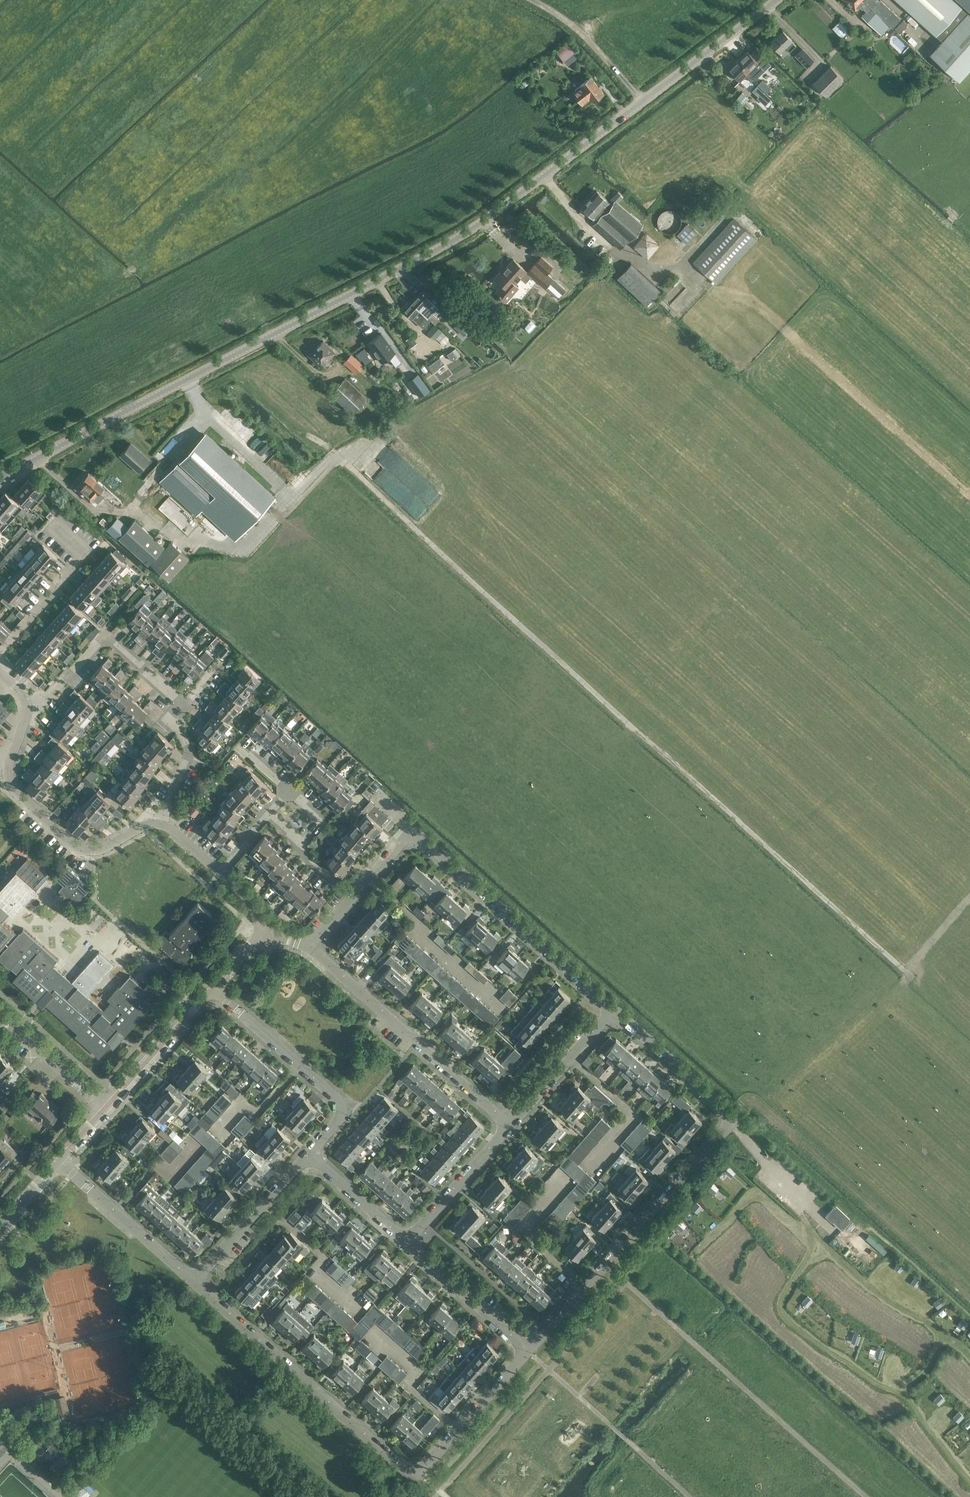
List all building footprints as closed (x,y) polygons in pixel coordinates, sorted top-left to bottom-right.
[(859,6),(862,9),(863,8),(866,10),(861,16),(882,35),(890,26),(892,27),(901,18),(881,0),(879,0),(877,2),(875,0),(844,0),(855,10),(859,6)] [(955,0),(898,0),(943,40),(967,13),(968,12),(955,0)] [(969,10),(969,0),(960,0),(969,10)] [(969,69),(969,16),(967,13),(943,40),(930,55),(959,82),(969,69)] [(850,30),(841,20),(833,28),(842,38),(850,30)] [(790,51),(797,45),(783,30),(771,42),(780,51),(785,46),(790,51)] [(567,65),(579,55),(569,43),(557,53),(567,65)] [(806,68),(814,61),(802,48),(795,55),(806,68)] [(747,51),(738,60),(750,74),(754,71),(752,69),(758,63),(747,51)] [(750,74),(738,60),(728,70),(746,89),(746,88),(759,99),(765,92),(766,93),(771,88),(757,75),(754,78),(750,74)] [(826,96),(843,80),(830,67),(813,83),(826,96)] [(580,85),(572,91),(582,104),(591,98),(593,101),(603,93),(590,77),(579,84),(580,85)] [(734,99),(741,106),(747,99),(741,93),(734,99)] [(768,112),(776,104),(766,94),(758,102),(768,112)] [(597,190),(588,200),(582,207),(595,218),(601,212),(602,213),(593,224),(620,248),(627,241),(628,241),(643,225),(617,202),(623,195),(618,191),(609,201),(597,190)] [(711,209),(709,209),(708,209),(706,211),(705,214),(706,216),(707,218),(709,219),(711,219),(715,217),(716,215),(716,212),(714,210),(713,209),(711,209)] [(668,210),(665,210),(662,212),(659,215),(658,218),(657,222),(658,226),(660,228),(663,231),(665,233),(668,233),(672,233),(675,232),(676,231),(678,229),(681,226),(681,223),(681,221),(681,218),(679,215),(678,213),(676,211),(674,210),(671,210),(668,210)] [(717,284),(757,238),(734,217),(693,263),(717,284)] [(687,244),(698,233),(687,223),(677,234),(687,244)] [(648,259),(660,244),(646,232),(633,246),(648,259)] [(495,278),(502,284),(495,291),(507,301),(519,287),(515,283),(520,278),(526,283),(531,276),(544,287),(552,278),(547,274),(553,267),(541,256),(528,272),(514,259),(502,272),(501,271),(495,278)] [(647,305),(661,290),(631,263),(617,278),(647,305)] [(562,295),(566,290),(553,278),(549,283),(550,283),(546,287),(558,299),(562,294),(562,295)] [(420,294),(412,302),(427,316),(435,324),(440,319),(432,311),(435,308),(420,294)] [(427,316),(412,302),(404,311),(420,325),(427,316)] [(510,325),(512,314),(501,312),(499,322),(510,325)] [(460,332),(466,326),(460,320),(454,326),(460,332)] [(530,332),(536,325),(531,321),(525,328),(530,332)] [(435,324),(427,333),(434,340),(436,338),(443,331),(435,324),(435,323),(435,324)] [(504,331),(498,337),(497,339),(501,342),(503,341),(505,343),(511,337),(504,331)] [(368,343),(382,362),(395,352),(381,333),(368,343)] [(416,343),(412,337),(407,341),(411,346),(416,343)] [(321,367),(334,353),(322,341),(309,355),(321,367)] [(455,358),(450,351),(447,354),(452,360),(455,358)] [(357,374),(364,367),(350,355),(343,362),(357,374)] [(439,367),(435,361),(428,366),(433,372),(439,367)] [(419,376),(409,383),(420,400),(430,393),(419,376)] [(345,377),(331,393),(353,413),(367,398),(345,377)] [(274,498),(221,449),(204,434),(189,450),(178,462),(160,482),(196,516),(204,507),(237,537),(274,498)] [(139,470),(149,459),(131,443),(121,455),(139,470)] [(83,479),(75,488),(95,506),(104,496),(106,498),(107,497),(112,501),(115,497),(98,481),(88,473),(85,473),(83,475),(83,479)] [(46,493),(29,478),(22,486),(39,501),(46,493)] [(39,501),(22,486),(15,493),(26,503),(25,503),(32,509),(39,501)] [(15,493),(11,497),(5,492),(0,497),(0,501),(15,515),(25,503),(26,503),(15,493)] [(0,501),(0,515),(8,522),(15,515),(0,501)] [(0,515),(0,528),(2,530),(8,522),(0,515)] [(135,519),(128,527),(117,517),(110,525),(103,518),(99,522),(107,529),(118,539),(119,538),(149,564),(165,546),(135,519)] [(7,538),(3,542),(8,546),(12,542),(7,538)] [(150,565),(168,581),(190,557),(172,541),(150,565)] [(42,544),(35,552),(50,565),(57,557),(42,544)] [(115,549),(112,552),(111,550),(104,559),(120,573),(127,565),(125,564),(122,561),(125,558),(125,557),(115,549)] [(50,565),(35,552),(28,559),(43,572),(50,565)] [(28,559),(22,567),(36,580),(43,572),(28,559)] [(120,573),(104,559),(100,562),(97,566),(112,579),(116,583),(123,576),(120,573)] [(112,579),(97,566),(90,574),(105,587),(112,579)] [(22,567),(15,574),(29,588),(36,580),(22,567)] [(15,574),(11,578),(8,582),(23,595),(29,588),(15,574)] [(105,587),(90,574),(83,581),(98,595),(105,587)] [(98,595),(83,581),(80,585),(77,589),(91,602),(95,605),(102,598),(98,595)] [(23,595),(8,582),(1,590),(16,603),(23,595)] [(148,584),(143,590),(148,595),(153,589),(148,584)] [(160,602),(167,592),(163,588),(155,598),(160,602)] [(91,602),(77,589),(70,597),(85,610),(91,602)] [(84,615),(69,602),(62,610),(77,623),(80,626),(87,618),(84,615)] [(139,608),(122,627),(126,631),(131,625),(135,629),(147,615),(151,611),(143,604),(139,608)] [(77,623),(62,610),(55,617),(70,630),(77,623)] [(139,632),(134,638),(138,642),(158,620),(159,618),(151,611),(147,615),(135,629),(139,632)] [(158,620),(138,642),(142,646),(150,637),(153,641),(166,627),(168,624),(171,621),(163,614),(159,618),(158,620)] [(70,630),(55,617),(48,625),(63,638),(70,630)] [(0,625),(0,641),(11,629),(2,622),(0,625)] [(157,644),(152,650),(156,654),(177,630),(177,629),(175,627),(173,625),(171,624),(168,624),(166,627),(153,641),(157,644)] [(63,638),(48,625),(42,633),(56,646),(63,638)] [(177,630),(156,654),(160,658),(168,650),(172,653),(184,639),(187,636),(179,629),(177,630)] [(56,646),(42,633),(35,640),(49,653),(56,646)] [(175,656),(168,665),(172,668),(190,649),(192,647),(184,639),(172,653),(175,656)] [(49,653),(35,640),(28,648),(43,661),(49,653)] [(218,654),(219,655),(223,659),(231,651),(231,650),(225,646),(218,654)] [(43,661),(28,648),(21,655),(36,668),(43,661)] [(190,649),(172,668),(177,672),(182,666),(186,669),(198,656),(190,649)] [(190,673),(184,679),(189,683),(193,678),(197,681),(200,677),(196,674),(206,663),(208,661),(213,656),(205,649),(200,654),(198,656),(186,669),(190,673)] [(36,668),(21,655),(14,663),(29,676),(36,668)] [(108,658),(90,677),(98,685),(111,671),(107,668),(112,662),(108,658)] [(240,662),(235,669),(231,673),(237,679),(233,683),(247,695),(254,686),(260,680),(240,662)] [(111,671),(98,685),(106,692),(107,692),(124,672),(120,668),(114,674),(111,671)] [(107,692),(106,692),(104,694),(113,701),(125,688),(121,684),(128,676),(124,672),(107,692)] [(247,695),(233,683),(230,686),(224,681),(220,685),(240,703),(247,695)] [(125,688),(113,701),(121,708),(121,709),(138,689),(134,685),(128,691),(125,688)] [(240,703),(220,685),(216,689),(225,697),(221,701),(235,713),(242,705),(240,703)] [(93,706),(77,692),(74,689),(70,693),(76,699),(72,703),(86,715),(93,706)] [(121,709),(121,708),(119,711),(127,718),(139,704),(135,701),(142,693),(138,689),(121,709)] [(235,713),(221,701),(218,705),(212,699),(208,703),(230,723),(228,721),(235,713)] [(139,704),(127,718),(135,725),(142,718),(141,717),(146,712),(150,708),(159,716),(163,712),(150,700),(142,708),(139,704)] [(86,715),(72,703),(69,707),(63,701),(59,705),(79,723),(86,715)] [(3,702),(0,705),(0,708),(8,714),(12,710),(3,702)] [(270,705),(266,702),(261,707),(265,710),(270,705)] [(230,723),(208,703),(204,708),(213,715),(209,719),(223,731),(230,723)] [(79,723),(59,705),(56,710),(64,717),(60,721),(74,733),(81,725),(79,723)] [(260,706),(256,711),(260,715),(265,711),(260,706)] [(150,708),(146,712),(155,720),(159,716),(150,708)] [(270,723),(272,721),(275,717),(266,710),(265,711),(260,715),(247,730),(251,734),(250,736),(253,739),(256,735),(258,737),(270,723)] [(155,720),(146,712),(141,717),(142,718),(151,726),(155,720)] [(223,731),(209,719),(206,723),(200,717),(196,722),(216,739),(218,741),(219,742),(226,734),(223,731)] [(74,733),(60,721),(57,725),(51,719),(47,724),(53,730),(51,732),(61,740),(63,738),(66,741),(74,733)] [(272,721),(270,723),(258,737),(262,740),(260,742),(264,746),(267,742),(269,744),(281,730),(281,729),(272,721)] [(218,741),(216,739),(196,722),(192,726),(201,733),(197,737),(210,749),(218,741)] [(105,731),(110,736),(114,731),(109,726),(105,731)] [(281,730),(269,744),(273,747),(271,749),(275,753),(278,749),(279,750),(292,736),(282,728),(281,729),(281,730)] [(100,737),(105,741),(110,736),(105,731),(100,737)] [(118,731),(112,738),(119,744),(124,738),(120,735),(121,734),(118,731)] [(158,731),(150,740),(149,741),(163,753),(165,751),(168,755),(172,751),(170,749),(173,745),(172,744),(175,740),(172,737),(169,741),(158,731)] [(305,731),(301,737),(307,740),(310,734),(305,731)] [(71,754),(59,742),(61,740),(51,732),(49,734),(52,736),(48,741),(54,746),(50,750),(64,762),(71,754)] [(292,736),(279,750),(281,752),(278,755),(281,759),(283,757),(287,760),(300,746),(301,745),(292,736)] [(163,753),(149,741),(141,750),(142,752),(143,751),(157,764),(160,760),(162,762),(165,758),(162,755),(163,753)] [(90,747),(95,752),(98,749),(93,744),(90,747)] [(300,746),(287,760),(289,762),(286,765),(289,768),(291,766),(295,770),(298,768),(297,767),(308,755),(309,755),(300,746)] [(64,762),(50,750),(47,753),(41,748),(37,753),(59,772),(57,770),(64,762)] [(107,752),(102,749),(94,758),(98,762),(107,752)] [(143,751),(142,752),(134,761),(136,762),(150,775),(154,771),(156,772),(159,769),(155,765),(157,764),(143,751)] [(59,772),(37,753),(34,757),(42,764),(38,768),(52,780),(59,772)] [(297,767),(298,768),(304,773),(303,774),(307,778),(305,780),(309,783),(312,779),(314,781),(326,767),(317,758),(315,761),(309,755),(308,755),(297,767)] [(136,762),(128,771),(144,785),(147,781),(149,783),(152,779),(149,776),(150,775),(136,762)] [(52,780),(38,768),(35,772),(29,766),(25,771),(45,788),(52,780)] [(326,767),(314,781),(315,782),(312,786),(316,789),(318,787),(322,791),(336,775),(326,767)] [(144,785),(128,771),(126,769),(118,779),(119,780),(137,796),(139,793),(140,792),(142,794),(146,790),(142,787),(144,785)] [(267,786),(251,772),(247,769),(239,778),(241,780),(257,794),(258,792),(262,795),(265,792),(263,790),(267,786)] [(45,788),(25,771),(21,775),(22,775),(18,779),(26,786),(40,798),(47,790),(45,788)] [(329,800),(346,782),(348,780),(339,772),(336,775),(322,791),(323,792),(320,796),(324,799),(326,797),(329,800)] [(119,780),(111,789),(106,794),(99,788),(97,791),(104,797),(103,797),(116,808),(120,804),(121,805),(124,802),(130,807),(134,803),(136,805),(139,801),(135,798),(137,796),(123,783),(123,784),(121,782),(119,780)] [(241,780),(233,789),(247,802),(248,800),(252,803),(255,800),(253,798),(257,794),(241,780)] [(337,810),(351,795),(354,791),(354,789),(348,784),(346,782),(329,800),(330,801),(331,802),(328,806),(331,809),(333,807),(337,810)] [(226,800),(240,812),(244,808),(246,810),(249,806),(245,803),(247,802),(233,789),(224,798),(226,800)] [(104,797),(97,791),(89,799),(103,811),(106,807),(112,812),(116,808),(103,797),(104,797)] [(103,811),(89,799),(82,807),(101,824),(105,820),(99,815),(103,811)] [(218,809),(220,811),(234,823),(237,819),(239,821),(243,817),(239,814),(240,812),(226,800),(218,809)] [(362,810),(366,813),(366,814),(375,804),(370,800),(362,809),(362,810)] [(375,804),(366,814),(371,817),(379,808),(375,804)] [(80,805),(73,812),(73,813),(86,825),(89,821),(98,829),(101,824),(82,807),(80,805)] [(379,808),(371,817),(375,821),(383,812),(379,808)] [(380,825),(375,821),(371,817),(366,814),(366,813),(362,810),(358,814),(358,816),(358,817),(359,819),(357,821),(358,822),(372,835),(373,833),(377,836),(380,833),(378,831),(382,826),(380,825)] [(211,820),(213,821),(227,834),(231,830),(233,832),(236,828),(232,825),(234,823),(220,811),(211,820)] [(383,812),(375,821),(380,825),(388,816),(383,812)] [(86,825),(73,813),(65,821),(84,839),(89,834),(83,829),(86,825)] [(213,821),(204,831),(220,845),(224,840),(226,842),(229,839),(226,835),(227,834),(213,821)] [(356,821),(348,830),(362,842),(363,841),(367,844),(370,841),(368,839),(372,835),(358,822),(357,821),(356,821)] [(324,838),(330,828),(324,824),(318,834),(324,838)] [(362,842),(348,830),(339,840),(341,841),(355,853),(359,849),(361,851),(364,847),(360,844),(362,842)] [(258,860),(259,860),(272,845),(271,844),(274,840),(270,836),(268,839),(265,835),(250,850),(260,859),(258,860)] [(341,841),(333,850),(334,852),(335,851),(349,864),(352,860),(354,862),(358,858),(354,855),(355,853),(341,841)] [(272,845),(259,860),(268,869),(280,855),(279,853),(282,850),(278,847),(276,849),(272,845)] [(335,851),(334,852),(326,861),(342,875),(346,871),(348,872),(351,869),(347,866),(349,864),(335,851)] [(280,855),(268,869),(266,870),(275,879),(288,865),(286,863),(290,860),(286,856),(284,858),(280,855)] [(0,889),(0,902),(14,914),(48,876),(27,858),(0,889)] [(400,875),(388,888),(395,894),(407,880),(414,886),(426,873),(415,864),(403,878),(400,875)] [(283,888),(296,875),(294,873),(297,869),(294,866),(292,868),(288,865),(275,879),(274,880),(272,882),(277,887),(275,889),(279,893),(282,890),(283,888)] [(54,878),(56,879),(79,900),(89,889),(78,878),(79,878),(65,866),(54,878)] [(430,900),(443,886),(441,884),(440,885),(440,884),(438,884),(436,883),(439,880),(434,876),(432,879),(426,873),(414,886),(425,895),(430,900)] [(296,875),(283,888),(282,890),(291,898),(303,884),(302,883),(305,879),(302,876),(300,879),(296,875)] [(303,884),(291,898),(300,907),(314,891),(310,887),(312,885),(308,882),(305,886),(303,884)] [(446,914),(457,901),(451,896),(453,894),(449,890),(447,893),(445,891),(445,889),(444,888),(445,888),(443,886),(430,900),(436,905),(446,914)] [(314,891),(300,907),(301,907),(302,905),(311,913),(325,898),(321,894),(323,892),(319,889),(316,893),(314,891)] [(392,909),(380,898),(372,907),(384,919),(385,917),(391,910),(396,914),(398,912),(394,907),(392,909)] [(457,901),(446,914),(456,923),(462,917),(464,919),(470,913),(467,910),(470,908),(465,904),(463,906),(457,901)] [(115,965),(99,951),(71,982),(53,966),(58,960),(44,947),(38,954),(29,947),(35,940),(23,929),(18,934),(14,930),(6,923),(14,914),(0,902),(0,959),(10,968),(12,966),(15,969),(20,973),(14,980),(37,1001),(43,995),(47,999),(44,1002),(78,1033),(76,1036),(99,1056),(110,1044),(113,1047),(122,1038),(123,1037),(124,1035),(125,1034),(131,1027),(145,1011),(152,1004),(154,1002),(160,995),(148,984),(144,988),(131,976),(109,1000),(112,1003),(108,1008),(104,1012),(87,996),(115,965)] [(155,943),(165,952),(181,967),(191,955),(194,957),(211,938),(205,932),(217,919),(197,902),(169,935),(165,932),(155,943)] [(384,919),(372,907),(363,916),(376,928),(377,926),(381,922),(385,926),(390,921),(385,917),(384,919)] [(376,928),(363,916),(355,926),(367,937),(369,936),(375,929),(379,933),(382,930),(377,926),(376,928)] [(480,917),(478,920),(467,933),(477,942),(488,929),(482,924),(484,921),(480,917)] [(367,937),(355,926),(347,935),(359,946),(360,944),(366,938),(371,942),(373,939),(369,936),(367,937)] [(488,929),(477,942),(487,951),(501,936),(496,932),(494,935),(488,929)] [(403,931),(395,940),(400,945),(408,935),(403,931)] [(444,947),(448,942),(439,934),(435,938),(444,947)] [(359,946),(347,935),(338,944),(350,955),(355,959),(365,949),(360,944),(359,946)] [(408,935),(400,945),(405,949),(413,940),(408,935)] [(413,940),(405,949),(410,954),(419,945),(413,940)] [(453,956),(458,951),(448,942),(444,947),(453,956)] [(419,945),(410,954),(416,959),(425,950),(419,945)] [(511,945),(508,948),(497,960),(508,969),(519,957),(513,951),(515,949),(511,945)] [(425,950),(416,959),(421,964),(430,954),(425,950)] [(430,954),(421,964),(426,968),(434,959),(430,954)] [(374,972),(380,977),(377,980),(381,984),(384,981),(390,986),(402,973),(405,969),(390,955),(374,972)] [(525,962),(519,957),(508,969),(518,979),(532,963),(527,960),(525,962)] [(434,959),(426,968),(431,972),(439,963),(434,959)] [(475,975),(479,970),(469,962),(465,966),(475,975)] [(439,963),(431,972),(435,977),(444,967),(439,963)] [(169,978),(172,975),(164,967),(161,971),(169,978)] [(444,967),(435,977),(440,981),(448,971),(444,967)] [(484,983),(488,979),(479,970),(475,975),(484,983)] [(448,971),(440,981),(445,985),(453,976),(448,971)] [(402,973),(390,986),(396,992),(393,995),(398,998),(412,982),(402,973)] [(453,976),(445,985),(449,989),(458,980),(453,976)] [(458,980),(449,989),(454,993),(462,984),(458,980)] [(462,984),(454,993),(459,998),(467,988),(462,984)] [(467,988),(459,998),(463,1002),(472,992),(467,988)] [(545,993),(544,994),(549,999),(550,997),(562,1008),(571,998),(558,988),(551,996),(546,992),(545,993)] [(505,1002),(513,992),(509,989),(500,998),(505,1002)] [(423,992),(411,1005),(408,1008),(412,1012),(415,1009),(421,1014),(433,1001),(423,992)] [(472,992),(463,1002),(468,1006),(476,997),(472,992)] [(510,1006),(518,997),(513,992),(505,1002),(510,1006)] [(476,997),(468,1006),(472,1010),(481,1001),(476,997)] [(537,1002),(536,1004),(540,1008),(542,1006),(554,1017),(562,1008),(550,997),(549,999),(543,1005),(538,1001),(537,1002)] [(433,1001),(421,1014),(427,1019),(424,1022),(429,1026),(443,1010),(433,1001)] [(481,1001),(472,1010),(477,1014),(486,1005),(481,1001)] [(528,1011),(527,1013),(532,1017),(533,1016),(545,1027),(554,1017),(542,1006),(540,1008),(536,1004),(529,1010),(528,1011)] [(486,1005),(477,1014),(482,1019),(490,1009),(486,1005)] [(490,1009),(482,1019),(487,1023),(495,1013),(490,1009)] [(444,1022),(448,1026),(439,1035),(443,1039),(446,1036),(452,1042),(464,1029),(456,1022),(458,1019),(452,1013),(444,1022)] [(499,1017),(495,1013),(487,1023),(491,1027),(499,1017)] [(520,1021),(519,1022),(524,1026),(525,1025),(537,1036),(545,1027),(533,1016),(532,1017),(527,1013),(521,1020),(520,1021)] [(519,1022),(511,1031),(516,1036),(517,1035),(521,1038),(515,1045),(519,1049),(525,1042),(529,1045),(537,1036),(525,1025),(524,1026),(519,1022)] [(222,1025),(217,1030),(212,1026),(207,1032),(211,1037),(220,1045),(215,1050),(218,1052),(222,1047),(221,1046),(232,1033),(222,1025)] [(464,1029),(452,1042),(458,1047),(455,1050),(459,1054),(474,1038),(464,1029)] [(230,1054),(242,1042),(232,1033),(221,1046),(222,1047),(218,1052),(225,1058),(226,1059),(227,1060),(232,1056),(230,1054)] [(616,1038),(615,1040),(610,1036),(600,1046),(611,1055),(606,1060),(609,1063),(610,1064),(612,1066),(616,1061),(615,1059),(625,1047),(616,1038)] [(230,1054),(232,1056),(238,1061),(234,1066),(237,1069),(241,1064),(240,1062),(251,1050),(242,1042),(230,1054)] [(635,1055),(625,1047),(615,1059),(616,1061),(623,1067),(619,1072),(621,1074),(626,1069),(624,1068),(635,1055)] [(484,1048),(473,1061),(470,1063),(474,1067),(477,1064),(483,1070),(495,1057),(484,1048)] [(495,1057),(483,1070),(493,1079),(505,1065),(508,1068),(521,1054),(515,1048),(501,1063),(495,1057)] [(240,1062),(241,1064),(247,1069),(243,1074),(246,1077),(250,1072),(249,1071),(260,1058),(251,1050),(240,1062)] [(624,1068),(626,1069),(632,1075),(628,1080),(631,1082),(635,1077),(633,1076),(644,1063),(635,1055),(624,1068)] [(14,1068),(0,1056),(0,1083),(3,1086),(12,1076),(9,1073),(14,1068)] [(192,1064),(186,1070),(199,1081),(208,1071),(195,1060),(193,1058),(189,1061),(192,1064)] [(249,1071),(250,1072),(257,1078),(253,1082),(255,1084),(259,1080),(258,1079),(269,1066),(260,1058),(249,1071)] [(653,1072),(644,1063),(633,1076),(635,1077),(642,1083),(637,1088),(640,1091),(644,1086),(642,1084),(653,1072)] [(404,1081),(409,1086),(411,1087),(423,1073),(413,1065),(401,1078),(400,1077),(396,1083),(399,1086),(404,1081)] [(258,1079),(259,1080),(266,1086),(262,1090),(265,1093),(269,1089),(267,1087),(278,1075),(269,1066),(258,1079)] [(199,1081),(186,1070),(181,1076),(178,1074),(175,1078),(177,1080),(189,1092),(199,1081)] [(662,1080),(653,1072),(642,1084),(644,1086),(640,1091),(649,1099),(653,1094),(651,1092),(662,1080)] [(411,1087),(409,1086),(405,1091),(408,1094),(413,1089),(419,1094),(420,1095),(432,1082),(423,1073),(411,1087)] [(672,1089),(662,1080),(651,1092),(653,1094),(660,1100),(655,1104),(658,1107),(662,1102),(661,1101),(672,1089)] [(420,1095),(419,1094),(414,1099),(418,1102),(422,1097),(428,1102),(429,1104),(441,1090),(432,1082),(420,1095)] [(173,1084),(168,1089),(166,1087),(162,1092),(165,1094),(160,1100),(172,1111),(177,1115),(190,1100),(173,1084)] [(231,1084),(226,1090),(235,1098),(240,1092),(231,1084)] [(585,1093),(575,1085),(572,1089),(574,1091),(569,1097),(581,1109),(586,1103),(593,1102),(595,1105),(602,1096),(611,1104),(613,1101),(595,1086),(591,1090),(589,1088),(585,1093)] [(6,1093),(1,1088),(0,1088),(0,1105),(4,1109),(13,1099),(6,1093)] [(429,1104),(428,1102),(423,1107),(427,1111),(431,1106),(437,1111),(438,1112),(451,1098),(441,1090),(429,1104)] [(52,1115),(58,1108),(41,1093),(38,1096),(33,1091),(18,1108),(25,1114),(28,1110),(47,1127),(56,1118),(52,1115)] [(671,1099),(683,1110),(677,1117),(692,1131),(701,1121),(688,1109),(691,1105),(677,1093),(671,1099)] [(223,1094),(218,1098),(228,1107),(232,1102),(223,1094)] [(293,1102),(291,1105),(295,1108),(308,1120),(313,1114),(316,1116),(319,1112),(316,1110),(317,1109),(300,1094),(293,1102)] [(581,1109),(569,1097),(563,1103),(560,1102),(557,1105),(559,1107),(572,1119),(581,1109)] [(218,1098),(214,1103),(223,1112),(228,1107),(218,1098)] [(384,1098),(376,1107),(389,1119),(388,1120),(393,1125),(396,1122),(391,1117),(398,1110),(384,1098)] [(438,1112),(437,1111),(433,1116),(436,1119),(440,1114),(448,1120),(460,1107),(451,1098),(438,1112)] [(172,1111),(160,1100),(154,1106),(152,1103),(148,1107),(151,1109),(150,1110),(163,1121),(172,1111)] [(214,1103),(210,1108),(219,1116),(223,1112),(214,1103)] [(389,1119),(376,1107),(367,1117),(381,1129),(380,1130),(385,1134),(388,1131),(383,1127),(388,1120),(389,1119)] [(210,1108),(206,1112),(215,1121),(219,1116),(210,1108)] [(288,1121),(284,1125),(295,1134),(299,1130),(301,1132),(305,1128),(302,1126),(308,1120),(295,1108),(285,1118),(288,1121)] [(0,1114),(0,1121),(3,1124),(10,1116),(3,1110),(0,1114)] [(468,1118),(463,1124),(462,1125),(475,1138),(484,1128),(470,1116),(471,1115),(466,1110),(463,1114),(468,1118)] [(206,1112),(202,1117),(211,1126),(215,1121),(206,1112)] [(564,1128),(551,1116),(549,1114),(545,1118),(547,1121),(542,1126),(555,1138),(564,1128)] [(245,1115),(240,1120),(250,1129),(254,1124),(245,1115)] [(139,1123),(133,1129),(146,1141),(155,1130),(142,1119),(140,1117),(136,1121),(139,1123)] [(202,1117),(197,1122),(202,1126),(207,1130),(211,1126),(202,1117)] [(381,1129),(367,1117),(359,1126),(373,1138),(372,1139),(376,1143),(379,1140),(375,1136),(380,1130),(381,1129)] [(692,1131),(677,1117),(667,1128),(666,1126),(664,1129),(677,1142),(680,1139),(683,1141),(686,1144),(690,1139),(687,1137),(692,1131)] [(601,1118),(597,1123),(606,1132),(611,1127),(601,1118)] [(642,1119),(638,1124),(648,1133),(652,1128),(642,1119)] [(240,1120),(235,1126),(245,1135),(250,1129),(240,1120)] [(458,1120),(457,1121),(455,1123),(460,1127),(454,1134),(453,1135),(467,1147),(475,1138),(462,1125),(463,1124),(458,1120)] [(197,1122),(189,1132),(194,1136),(202,1126),(197,1122)] [(597,1123),(593,1128),(602,1137),(606,1132),(597,1123)] [(638,1124),(634,1128),(644,1137),(648,1133),(638,1124)] [(278,1127),(268,1138),(281,1149),(287,1143),(289,1145),(293,1142),(290,1139),(291,1139),(295,1134),(284,1125),(280,1130),(278,1127)] [(202,1126),(194,1136),(198,1140),(207,1130),(202,1126)] [(235,1126),(231,1131),(240,1139),(245,1135),(235,1126)] [(373,1138),(359,1126),(351,1135),(364,1147),(363,1148),(368,1153),(371,1149),(366,1145),(372,1139),(373,1138)] [(555,1138),(542,1126),(537,1132),(534,1130),(530,1135),(546,1148),(555,1138)] [(593,1128),(588,1133),(598,1141),(602,1137),(593,1128)] [(634,1128),(628,1134),(638,1143),(644,1137),(634,1128)] [(146,1141),(133,1129),(128,1135),(125,1133),(122,1137),(124,1139),(127,1142),(123,1147),(130,1153),(133,1155),(137,1151),(146,1141)] [(449,1129),(448,1130),(447,1133),(452,1137),(447,1143),(445,1144),(459,1156),(467,1147),(453,1135),(454,1134),(449,1129)] [(207,1130),(198,1140),(203,1144),(211,1134),(207,1130)] [(174,1139),(165,1131),(161,1135),(170,1143),(170,1144),(179,1152),(183,1148),(178,1143),(174,1139)] [(659,1137),(650,1147),(666,1161),(671,1154),(674,1157),(678,1153),(672,1148),(674,1145),(661,1132),(658,1135),(659,1137)] [(588,1133),(584,1137),(594,1146),(598,1141),(588,1133)] [(203,1144),(207,1148),(216,1139),(211,1134),(203,1144)] [(628,1134),(624,1139),(634,1148),(638,1143),(628,1134)] [(177,1135),(174,1139),(178,1143),(182,1139),(177,1135)] [(364,1147),(351,1135),(343,1144),(356,1156),(355,1157),(360,1162),(363,1159),(358,1154),(363,1148),(364,1147)] [(17,1152),(0,1137),(0,1170),(1,1170),(17,1152)] [(584,1137),(580,1142),(590,1151),(594,1146),(584,1137)] [(257,1151),(255,1152),(265,1161),(269,1157),(272,1160),(272,1159),(275,1162),(278,1158),(276,1155),(281,1149),(268,1138),(259,1148),(258,1147),(256,1149),(257,1151)] [(442,1138),(440,1140),(438,1142),(443,1146),(438,1152),(437,1153),(451,1165),(459,1156),(445,1144),(447,1143),(442,1138)] [(207,1148),(212,1152),(221,1143),(216,1139),(207,1148)] [(624,1139),(620,1144),(630,1153),(634,1148),(624,1139)] [(580,1142),(576,1147),(586,1155),(590,1151),(580,1142)] [(221,1143),(212,1152),(217,1157),(226,1147),(221,1143)] [(179,1152),(170,1144),(164,1150),(174,1158),(179,1152)] [(356,1156),(343,1144),(334,1154),(348,1166),(347,1167),(352,1171),(355,1168),(350,1163),(355,1157),(356,1156)] [(538,1158),(525,1146),(522,1144),(519,1148),(521,1150),(516,1156),(529,1168),(538,1158)] [(123,1147),(119,1151),(116,1148),(115,1148),(113,1146),(110,1150),(112,1153),(107,1159),(120,1170),(129,1160),(126,1157),(130,1153),(123,1147)] [(576,1147),(572,1151),(582,1160),(586,1155),(576,1147)] [(666,1161),(650,1147),(642,1157),(640,1156),(638,1159),(651,1171),(654,1168),(660,1173),(664,1169),(661,1166),(666,1161)] [(212,1152),(207,1148),(203,1153),(213,1161),(217,1157),(212,1152)] [(433,1148),(432,1149),(430,1151),(435,1155),(430,1161),(429,1162),(443,1175),(451,1165),(437,1153),(438,1152),(433,1148)] [(174,1158),(164,1150),(160,1155),(170,1163),(174,1158)] [(572,1151),(568,1156),(573,1160),(577,1164),(582,1160),(572,1151)] [(251,1157),(242,1167),(255,1179),(260,1173),(263,1175),(266,1171),(264,1169),(261,1166),(265,1161),(255,1152),(254,1154),(252,1154),(250,1156),(251,1157)] [(213,1161),(203,1153),(199,1158),(209,1166),(213,1161)] [(529,1168),(516,1156),(510,1162),(508,1160),(504,1164),(519,1178),(529,1168)] [(568,1156),(560,1165),(564,1170),(573,1160),(568,1156)] [(425,1157),(424,1158),(422,1161),(427,1165),(420,1172),(434,1184),(443,1175),(429,1162),(430,1161),(425,1157)] [(199,1158),(195,1162),(204,1171),(209,1166),(199,1158)] [(120,1170),(107,1159),(101,1165),(99,1163),(95,1166),(98,1169),(110,1181),(120,1170)] [(140,1163),(147,1169),(150,1166),(143,1160),(140,1163)] [(573,1160),(564,1170),(569,1174),(577,1164),(573,1160)] [(204,1171),(195,1162),(191,1167),(200,1175),(204,1171)] [(370,1162),(358,1175),(368,1184),(380,1170),(380,1171),(385,1166),(382,1163),(377,1168),(370,1162)] [(577,1164),(569,1174),(573,1178),(582,1168),(577,1164)] [(731,1176),(735,1171),(728,1165),(724,1170),(731,1176)] [(200,1175),(191,1167),(186,1172),(196,1180),(200,1175)] [(233,1178),(229,1182),(238,1190),(242,1186),(246,1189),(249,1191),(252,1187),(250,1185),(255,1179),(242,1167),(233,1178)] [(582,1168),(573,1178),(578,1182),(587,1173),(582,1168)] [(636,1168),(627,1179),(639,1190),(645,1184),(648,1186),(651,1182),(636,1168)] [(380,1170),(368,1184),(377,1192),(389,1178),(390,1180),(395,1175),(391,1171),(386,1176),(380,1171),(380,1170)] [(196,1180),(186,1172),(182,1176),(192,1185),(196,1180)] [(605,1172),(600,1178),(605,1183),(610,1177),(605,1172)] [(511,1187),(498,1176),(496,1173),(492,1178),(494,1180),(489,1186),(502,1197),(511,1187)] [(587,1173),(578,1182),(583,1186),(591,1177),(587,1173)] [(182,1176),(178,1181),(188,1189),(192,1185),(182,1176)] [(591,1177),(583,1186),(588,1190),(596,1181),(591,1177)] [(389,1178),(377,1192),(386,1200),(398,1187),(399,1188),(404,1183),(400,1180),(396,1185),(390,1180),(389,1178)] [(599,1179),(595,1185),(601,1190),(606,1184),(599,1179)] [(621,1193),(618,1196),(628,1204),(630,1201),(633,1203),(637,1198),(634,1196),(639,1190),(627,1179),(617,1189),(621,1193)] [(178,1181),(174,1186),(184,1194),(188,1189),(178,1181)] [(146,1182),(136,1193),(142,1199),(141,1200),(137,1204),(146,1212),(157,1200),(156,1199),(160,1194),(153,1188),(150,1186),(146,1182)] [(225,1187),(216,1197),(219,1200),(228,1209),(234,1202),(236,1205),(240,1201),(239,1200),(237,1199),(238,1198),(234,1195),(238,1190),(229,1182),(225,1187)] [(578,1182),(574,1187),(583,1195),(588,1190),(583,1186),(578,1182)] [(707,1187),(713,1192),(717,1187),(712,1182),(707,1187)] [(424,1183),(421,1188),(426,1193),(430,1188),(424,1183)] [(502,1197),(489,1186),(484,1192),(482,1189),(478,1194),(493,1208),(502,1197)] [(398,1187),(386,1200),(395,1208),(403,1200),(407,1195),(409,1196),(413,1191),(409,1188),(405,1193),(399,1188),(398,1187)] [(574,1187),(570,1192),(579,1200),(583,1195),(574,1187)] [(570,1192),(566,1196),(575,1205),(579,1200),(570,1192)] [(610,1192),(603,1200),(606,1203),(600,1209),(613,1220),(619,1214),(621,1216),(625,1212),(621,1209),(624,1205),(610,1192)] [(157,1200),(146,1212),(155,1221),(166,1208),(165,1207),(169,1203),(160,1194),(156,1199),(157,1200)] [(526,1194),(521,1199),(531,1207),(535,1202),(526,1194)] [(407,1195),(403,1200),(395,1208),(405,1217),(417,1203),(418,1204),(422,1199),(419,1196),(414,1201),(409,1196),(407,1195)] [(566,1196),(561,1201),(571,1209),(575,1205),(566,1196)] [(216,1197),(204,1210),(215,1219),(217,1217),(219,1219),(220,1219),(222,1221),(226,1217),(223,1215),(228,1209),(219,1200),(216,1197)] [(521,1199),(517,1203),(527,1212),(531,1207),(521,1199)] [(307,1212),(295,1225),(301,1231),(314,1216),(321,1222),(332,1209),(322,1200),(310,1214),(307,1212)] [(561,1201),(557,1206),(567,1214),(571,1209),(561,1201)] [(835,1202),(824,1213),(841,1228),(851,1217),(835,1202)] [(166,1208),(155,1221),(164,1229),(175,1216),(174,1215),(178,1211),(172,1205),(170,1204),(169,1203),(165,1207),(166,1208)] [(485,1217),(472,1205),(469,1203),(465,1207),(468,1210),(463,1216),(476,1227),(485,1217)] [(517,1203),(512,1209),(521,1218),(527,1212),(517,1203)] [(692,1209),(697,1214),(702,1209),(697,1204),(692,1209)] [(557,1206),(553,1210),(563,1219),(567,1214),(557,1206)] [(339,1215),(332,1209),(321,1222),(331,1231),(334,1228),(339,1233),(347,1223),(345,1225),(341,1221),(343,1219),(342,1218),(345,1216),(341,1213),(339,1215)] [(512,1209),(508,1214),(517,1223),(521,1218),(512,1209)] [(613,1220),(600,1209),(591,1219),(607,1233),(611,1228),(608,1226),(613,1220)] [(553,1210),(549,1215),(558,1223),(563,1219),(553,1210)] [(175,1216),(164,1229),(174,1237),(185,1225),(184,1224),(177,1217),(181,1213),(179,1212),(178,1211),(174,1215),(175,1216)] [(508,1214),(503,1219),(513,1227),(517,1223),(508,1214)] [(558,1223),(549,1215),(545,1220),(554,1228),(558,1223)] [(476,1227),(463,1216),(454,1226),(467,1237),(468,1238),(465,1241),(479,1253),(482,1250),(484,1247),(470,1234),(476,1227)] [(185,1225),(174,1237),(183,1246),(194,1233),(193,1232),(186,1226),(190,1222),(189,1220),(188,1219),(184,1224),(185,1225)] [(676,1224),(682,1229),(686,1224),(681,1219),(676,1224)] [(352,1227),(347,1223),(339,1233),(343,1237),(340,1239),(351,1249),(362,1236),(356,1230),(358,1228),(354,1224),(352,1227)] [(194,1233),(183,1246),(192,1254),(200,1245),(204,1249),(213,1239),(206,1233),(201,1239),(195,1234),(199,1230),(198,1228),(197,1227),(193,1232),(194,1233)] [(583,1228),(574,1238),(587,1249),(592,1243),(595,1246),(599,1241),(583,1228)] [(285,1235),(276,1245),(294,1260),(301,1252),(305,1255),(310,1250),(291,1232),(287,1237),(285,1235)] [(362,1236),(351,1249),(361,1258),(372,1245),(374,1242),(370,1239),(368,1241),(362,1236)] [(565,1248),(572,1255),(569,1259),(575,1265),(576,1265),(578,1266),(580,1266),(582,1265),(584,1263),(584,1262),(584,1260),(584,1258),(583,1256),(581,1255),(587,1249),(574,1238),(565,1248)] [(497,1240),(493,1244),(490,1241),(484,1247),(482,1250),(487,1254),(484,1258),(493,1266),(495,1264),(504,1254),(503,1253),(507,1248),(497,1240)] [(276,1245),(268,1254),(285,1270),(287,1268),(282,1264),(288,1257),(293,1262),(294,1260),(276,1245)] [(504,1254),(493,1266),(502,1274),(513,1262),(512,1261),(505,1255),(509,1250),(507,1248),(503,1253),(504,1254)] [(381,1253),(370,1266),(369,1264),(364,1270),(374,1279),(376,1280),(380,1274),(380,1275),(392,1262),(386,1257),(388,1254),(384,1251),(382,1253),(381,1253)] [(268,1254),(260,1264),(277,1279),(279,1277),(274,1273),(280,1267),(284,1271),(285,1270),(268,1254)] [(513,1262),(502,1274),(511,1283),(523,1270),(521,1269),(515,1263),(519,1259),(516,1256),(512,1261),(513,1262)] [(894,1267),(900,1272),(906,1264),(900,1260),(894,1267)] [(335,1261),(326,1271),(331,1275),(340,1266),(335,1261)] [(392,1262),(380,1275),(391,1284),(402,1271),(404,1268),(400,1265),(398,1268),(392,1262)] [(260,1264),(252,1273),(269,1288),(276,1280),(277,1279),(260,1264)] [(523,1270),(511,1283),(521,1291),(532,1279),(530,1277),(534,1273),(535,1272),(529,1266),(528,1267),(525,1264),(521,1269),(523,1270)] [(340,1266),(331,1275),(337,1280),(345,1271),(340,1266)] [(345,1271),(337,1280),(342,1284),(350,1275),(345,1271)] [(252,1273),(243,1282),(261,1297),(262,1296),(269,1288),(252,1273)] [(532,1279),(521,1291),(530,1299),(541,1287),(539,1286),(533,1280),(537,1275),(534,1273),(530,1277),(532,1279)] [(910,1281),(916,1285),(922,1278),(916,1274),(910,1281)] [(350,1275),(342,1284),(347,1289),(355,1279),(350,1275)] [(399,1292),(410,1301),(421,1288),(415,1283),(417,1280),(413,1277),(411,1279),(399,1292)] [(541,1287),(530,1299),(539,1308),(549,1297),(555,1302),(565,1291),(563,1290),(563,1291),(559,1287),(560,1287),(558,1286),(554,1291),(543,1281),(539,1286),(541,1287)] [(243,1282),(235,1292),(247,1303),(252,1307),(261,1297),(243,1282)] [(306,1294),(311,1298),(320,1288),(315,1284),(306,1294)] [(374,1300),(379,1294),(370,1286),(365,1292),(374,1300)] [(311,1298),(317,1303),(325,1294),(320,1288),(311,1298)] [(427,1294),(421,1288),(410,1301),(420,1310),(431,1297),(433,1295),(429,1291),(427,1294)] [(317,1303),(322,1307),(330,1298),(325,1294),(317,1303)] [(802,1301),(807,1306),(813,1299),(808,1294),(802,1301)] [(934,1302),(938,1307),(945,1302),(941,1297),(934,1302)] [(322,1307),(326,1312),(335,1302),(330,1298),(322,1307)] [(283,1331),(299,1313),(299,1312),(298,1311),(299,1311),(289,1303),(288,1302),(283,1308),(284,1309),(273,1321),(273,1322),(271,1324),(275,1327),(277,1325),(283,1331)] [(326,1312),(331,1316),(339,1306),(335,1302),(326,1312)] [(429,1318),(439,1327),(451,1315),(445,1309),(447,1307),(443,1303),(441,1306),(440,1306),(429,1318)] [(385,1312),(375,1304),(370,1309),(380,1318),(385,1312)] [(331,1316),(336,1320),(344,1311),(339,1306),(331,1316)] [(380,1318),(370,1309),(366,1313),(376,1322),(380,1318)] [(336,1320),(341,1324),(349,1315),(344,1311),(336,1320)] [(376,1322),(381,1326),(389,1316),(385,1312),(380,1318),(376,1322)] [(299,1313),(283,1331),(289,1336),(287,1338),(291,1342),(293,1339),(294,1340),(295,1339),(296,1340),(300,1337),(302,1339),(314,1326),(299,1313)] [(366,1313),(362,1318),(372,1327),(376,1322),(366,1313)] [(398,1313),(395,1319),(400,1322),(404,1317),(398,1313)] [(341,1324),(345,1328),(354,1319),(349,1315),(341,1324)] [(457,1320),(451,1315),(439,1327),(450,1337),(461,1324),(463,1321),(459,1317),(457,1320)] [(389,1316),(381,1326),(385,1330),(394,1321),(389,1316)] [(958,1322),(964,1327),(968,1322),(963,1317),(958,1322)] [(358,1323),(357,1323),(367,1332),(372,1327),(362,1318),(358,1323)] [(345,1328),(349,1332),(354,1327),(357,1323),(358,1323),(354,1319),(345,1328)] [(394,1321),(385,1330),(390,1335),(399,1325),(394,1321)] [(357,1323),(354,1327),(364,1336),(367,1332),(357,1323)] [(399,1325),(390,1335),(395,1339),(403,1329),(399,1325)] [(354,1327),(349,1332),(359,1341),(364,1336),(354,1327)] [(403,1329),(395,1339),(400,1343),(408,1333),(403,1329)] [(851,1340),(858,1342),(861,1334),(854,1332),(851,1340)] [(408,1333),(400,1343),(405,1347),(413,1338),(408,1333)] [(314,1335),(307,1342),(303,1348),(301,1350),(305,1354),(307,1351),(313,1357),(324,1344),(314,1335)] [(465,1340),(462,1337),(457,1342),(461,1345),(465,1340)] [(413,1338),(405,1347),(409,1351),(417,1342),(413,1338)] [(491,1338),(482,1348),(478,1343),(474,1348),(491,1363),(499,1353),(492,1347),(496,1343),(491,1338)] [(417,1342),(409,1351),(415,1356),(423,1347),(417,1342)] [(324,1344),(313,1357),(319,1362),(317,1365),(321,1368),(323,1366),(335,1353),(324,1344)] [(875,1354),(881,1357),(884,1348),(878,1346),(875,1354)] [(423,1347),(415,1356),(420,1361),(428,1352),(423,1347)] [(482,1372),(491,1363),(474,1348),(473,1349),(466,1357),(482,1372)] [(445,1354),(437,1364),(440,1366),(448,1357),(445,1354)] [(379,1366),(384,1370),(392,1361),(387,1356),(379,1366)] [(482,1372),(466,1357),(457,1366),(474,1381),(482,1372)] [(336,1377),(342,1383),(354,1370),(343,1361),(332,1374),(330,1377),(334,1380),(336,1377)] [(396,1365),(392,1361),(384,1370),(388,1374),(396,1365)] [(388,1374),(394,1379),(402,1370),(396,1365),(388,1374)] [(357,1366),(354,1370),(342,1383),(348,1388),(346,1391),(350,1395),(352,1392),(353,1393),(368,1376),(357,1366)] [(474,1381),(457,1366),(449,1375),(466,1390),(474,1381)] [(402,1370),(394,1379),(399,1384),(407,1375),(402,1370)] [(466,1390),(449,1375),(448,1377),(441,1385),(458,1400),(462,1395),(464,1395),(466,1392),(466,1391),(466,1390)] [(458,1400),(441,1385),(429,1399),(444,1412),(448,1408),(449,1409),(458,1400)] [(366,1404),(372,1410),(383,1397),(373,1388),(362,1400),(362,1401),(360,1403),(363,1406),(366,1404)] [(934,1398),(939,1403),(945,1397),(940,1392),(934,1398)] [(66,1395),(63,1396),(54,1398),(59,1420),(67,1418),(71,1417),(66,1395)] [(383,1397),(372,1410),(378,1415),(376,1417),(380,1421),(382,1419),(389,1411),(392,1414),(400,1405),(392,1398),(389,1402),(383,1397)] [(953,1417),(959,1421),(964,1414),(959,1410),(953,1417)] [(395,1430),(401,1436),(413,1423),(403,1414),(391,1427),(392,1427),(389,1430),(393,1433),(395,1430)] [(413,1423),(401,1436),(407,1441),(405,1444),(409,1447),(411,1445),(412,1445),(424,1431),(427,1434),(439,1420),(433,1415),(420,1430),(413,1423)]
